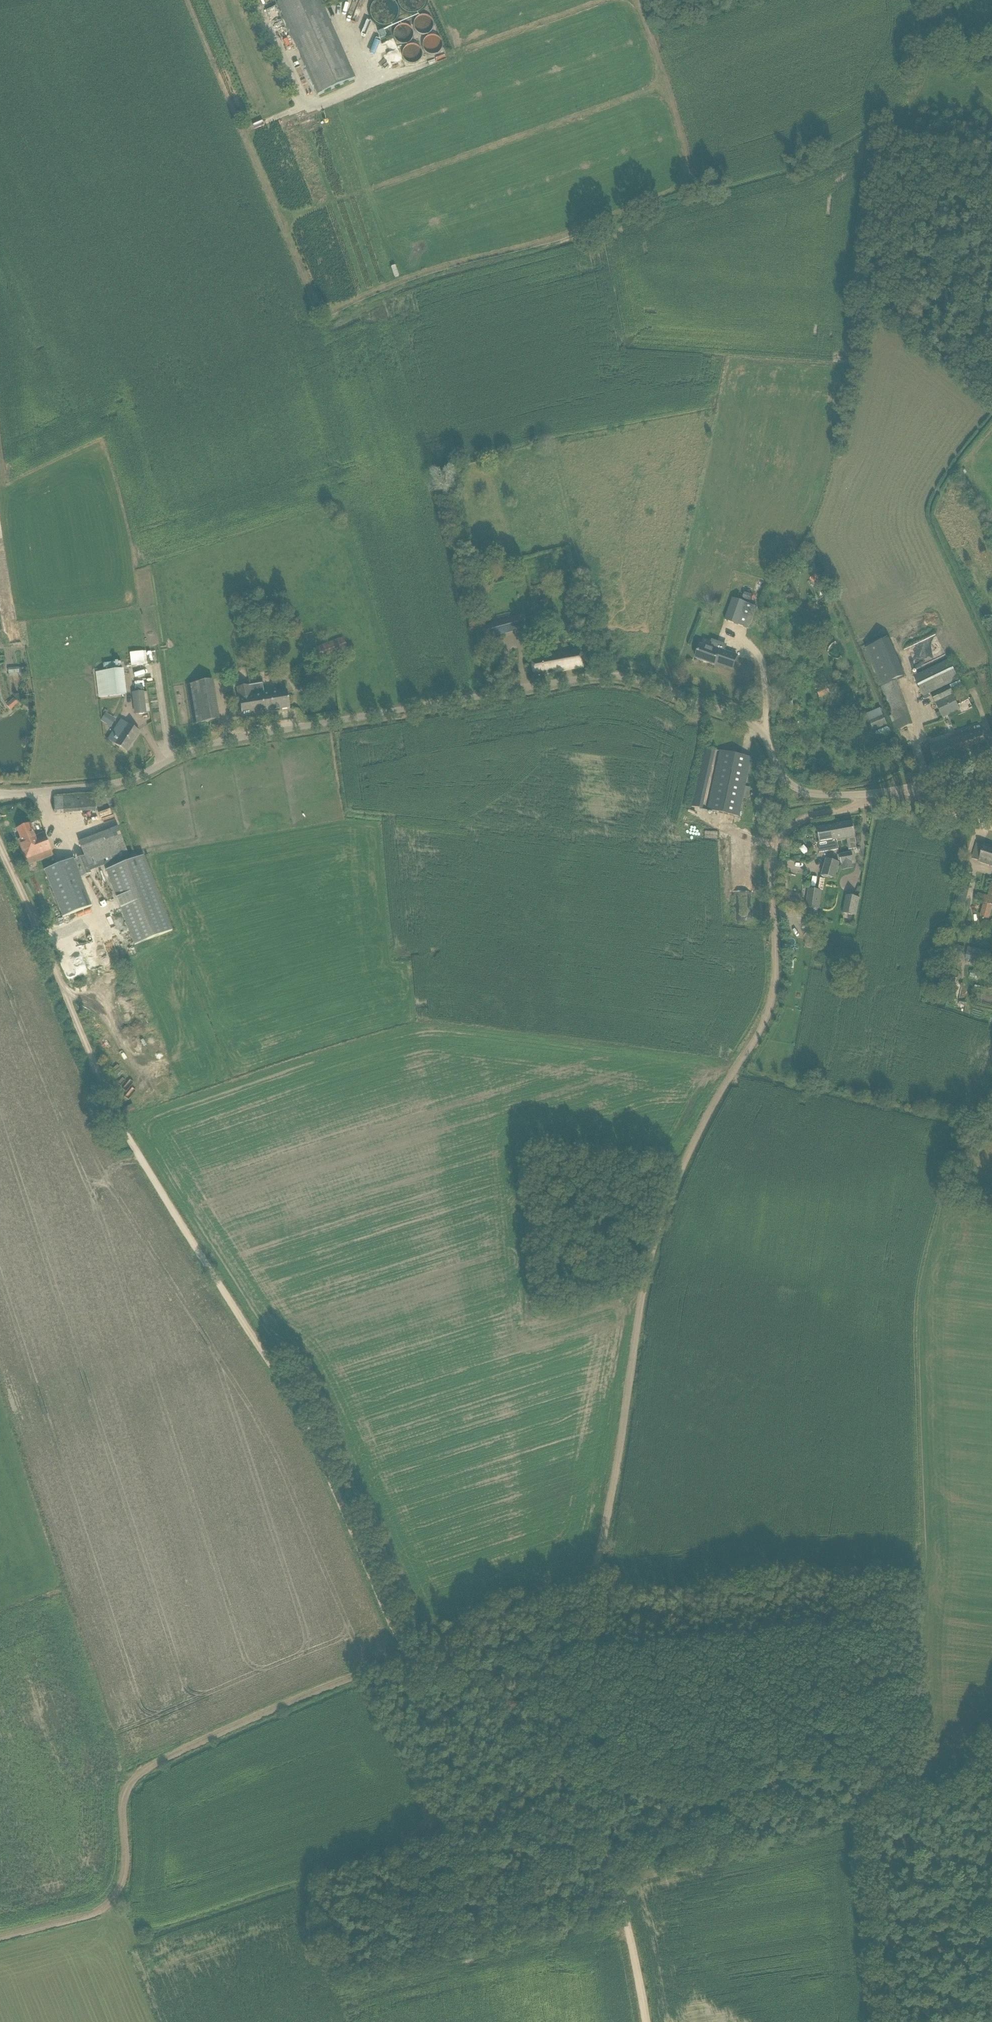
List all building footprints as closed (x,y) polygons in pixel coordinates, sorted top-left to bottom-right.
[(355,79),(320,0),(285,0),(277,4),(318,96),(355,79)] [(430,19),(418,14),(423,0),(397,0),(397,1),(397,5),(389,6),(390,12),(388,17),(370,19),(393,28),(395,41),(403,44),(400,54),(410,58),(416,57),(420,47),(429,50),(436,49),(437,45),(436,36),(432,35),(430,19)] [(383,29),(378,32),(380,38),(386,35),(383,29)] [(819,578),(815,584),(819,587),(823,582),(819,578)] [(750,601),(752,595),(745,592),(743,598),(750,601)] [(733,598),(725,620),(740,625),(747,604),(733,598)] [(747,604),(740,625),(748,628),(756,607),(747,604)] [(515,618),(480,627),(481,630),(484,639),(528,627),(526,621),(516,624),(514,618),(515,618)] [(865,649),(881,688),(905,678),(889,640),(865,649)] [(940,640),(911,648),(914,659),(943,652),(940,640)] [(700,645),(696,658),(715,665),(715,663),(732,670),(737,656),(708,646),(708,648),(700,645)] [(579,650),(531,659),(534,676),(583,668),(579,650)] [(914,677),(923,697),(958,680),(949,660),(914,677)] [(121,670),(96,673),(99,697),(124,694),(121,670)] [(219,720),(217,710),(213,681),(187,685),(193,725),(219,720)] [(949,687),(953,695),(963,690),(959,682),(949,687)] [(824,683),(816,687),(817,690),(816,691),(819,698),(830,694),(827,687),(826,687),(824,683)] [(262,684),(237,688),(242,716),(290,708),(287,691),(273,694),(264,695),(262,684)] [(953,695),(949,687),(931,695),(935,704),(953,695)] [(142,692),(133,693),(136,713),(145,712),(142,692)] [(960,710),(957,705),(953,695),(935,704),(942,718),(960,710)] [(17,703),(14,699),(7,705),(11,709),(17,703)] [(957,705),(960,710),(961,713),(972,708),(968,700),(957,705)] [(880,709),(866,715),(869,720),(873,730),(887,724),(883,714),(880,709)] [(101,721),(103,722),(106,724),(112,716),(107,712),(101,721)] [(114,731),(113,732),(108,740),(126,752),(140,732),(125,722),(122,727),(125,729),(121,736),(114,731)] [(983,729),(930,748),(929,748),(932,755),(935,764),(989,746),(983,729)] [(705,748),(703,758),(692,807),(709,810),(721,751),(705,748)] [(721,751),(709,810),(739,817),(751,758),(721,751)] [(96,808),(96,806),(95,796),(54,799),(55,811),(96,808)] [(853,822),(833,825),(836,840),(847,838),(849,850),(857,848),(854,832),(853,822)] [(34,837),(33,834),(29,825),(17,829),(21,839),(18,840),(28,865),(53,856),(45,836),(37,839),(36,836),(34,837)] [(836,840),(833,825),(817,828),(820,843),(818,843),(820,853),(838,850),(836,840)] [(110,837),(81,848),(91,871),(128,857),(117,827),(108,831),(110,837)] [(974,853),(972,859),(979,861),(978,862),(991,866),(991,847),(984,845),(977,843),(974,853)] [(851,853),(839,855),(841,863),(853,861),(851,853)] [(135,945),(172,931),(143,856),(106,871),(135,945)] [(44,870),(63,918),(91,906),(73,859),(44,870)] [(836,878),(839,864),(826,860),(822,875),(836,878)] [(821,892),(809,890),(806,908),(818,909),(821,892)] [(987,896),(978,894),(976,900),(983,902),(991,905),(991,898),(987,896)] [(859,899),(847,896),(843,914),(856,916),(859,899)] [(983,902),(979,916),(988,919),(991,905),(983,902)] [(945,943),(943,954),(962,958),(964,947),(945,943)] [(176,1071),(166,1075),(170,1087),(180,1083),(176,1071)]
